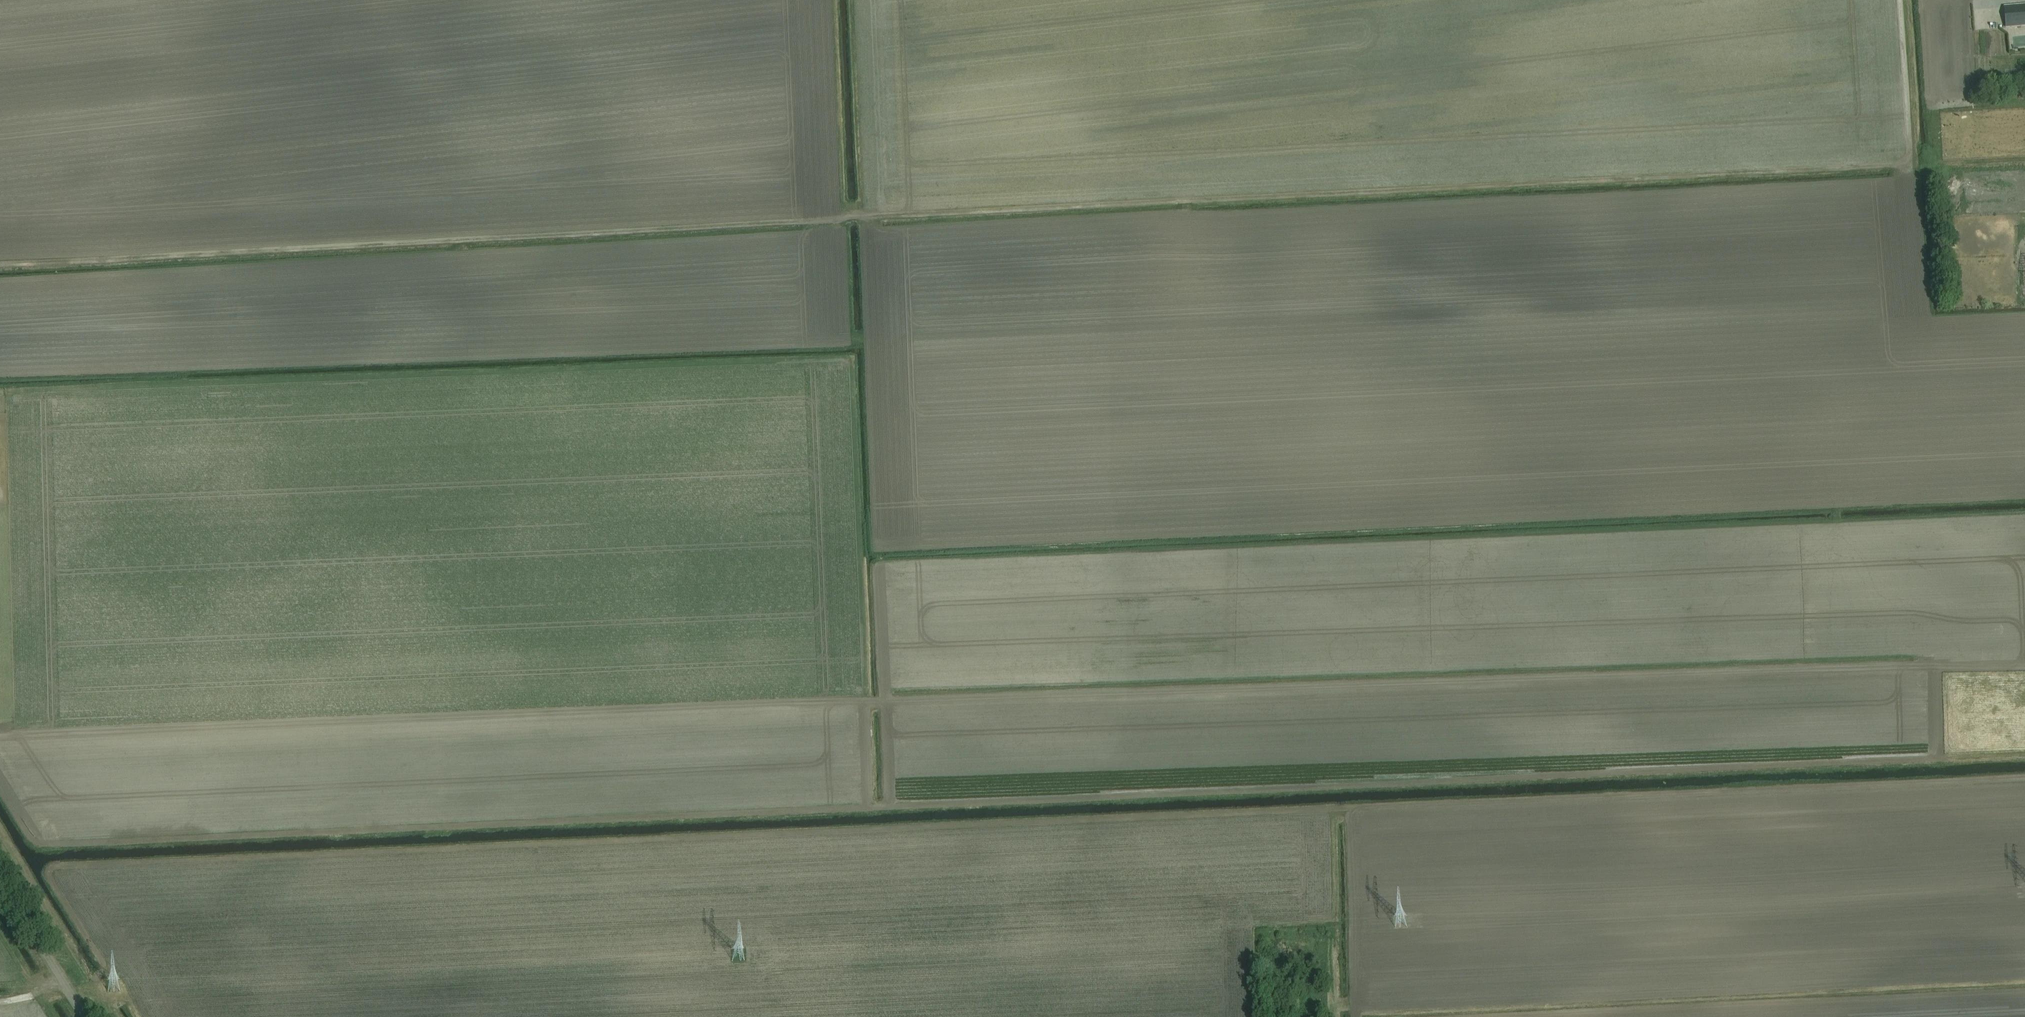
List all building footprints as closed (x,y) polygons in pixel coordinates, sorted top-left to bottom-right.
[(2024,26),(2024,6),(2005,7),(2006,28),(2024,26)]
